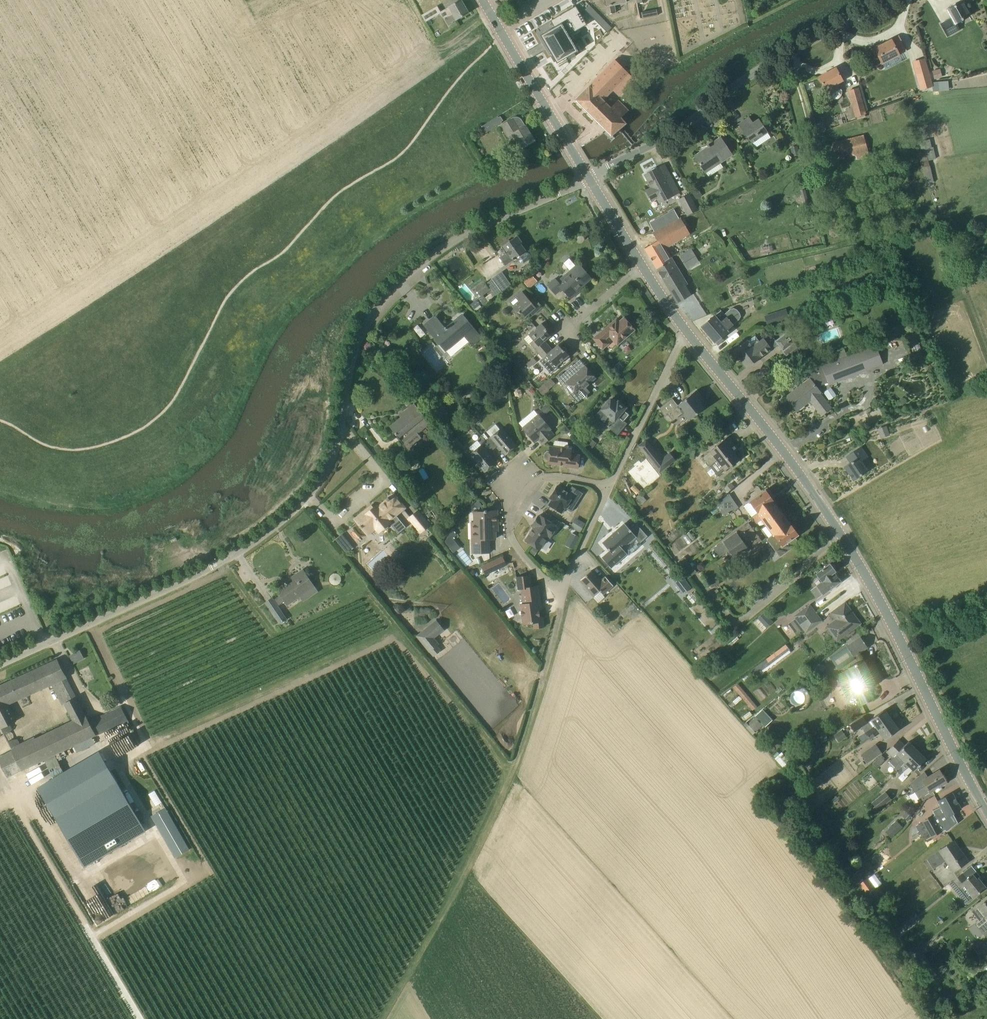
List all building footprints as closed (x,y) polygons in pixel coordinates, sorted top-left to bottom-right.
[(468,13),(461,0),(460,0),(449,5),(453,12),(447,15),(448,16),(445,18),(448,23),(451,21),(468,13)] [(607,14),(616,12),(615,5),(627,2),(626,0),(604,0),(607,14)] [(947,35),(959,28),(957,24),(969,17),(961,2),(947,9),(952,18),(941,24),(947,35)] [(421,15),(425,22),(432,18),(441,13),(437,6),(421,15)] [(557,63),(578,51),(568,35),(586,24),(576,6),(551,20),(555,27),(544,33),(540,35),(552,54),(557,63)] [(656,10),(641,13),(642,19),(657,16),(656,10)] [(905,50),(902,44),(898,36),(881,45),(880,43),(874,46),(875,48),(874,49),(880,62),(898,54),(905,50)] [(894,58),(882,63),(885,69),(897,63),(894,58)] [(916,75),(920,74),(924,88),(932,85),(932,83),(928,69),(925,58),(912,62),(916,75)] [(635,81),(626,71),(615,59),(575,100),(594,119),(602,111),(601,110),(608,104),(605,100),(610,95),(615,100),(635,81)] [(839,90),(835,82),(842,79),(836,68),(819,77),(829,95),(839,90)] [(940,69),(932,71),(934,79),(942,77),(940,69)] [(852,105),(855,117),(866,114),(859,88),(848,91),(852,105)] [(628,110),(619,100),(611,107),(608,104),(601,110),(602,111),(594,119),(611,136),(626,123),(621,117),(628,110)] [(482,126),(486,133),(502,123),(497,116),(482,126)] [(753,123),(749,117),(738,124),(752,144),(770,132),(759,119),(753,123)] [(515,118),(513,118),(501,125),(507,136),(512,134),(521,148),(535,141),(525,125),(524,126),(521,120),(518,118),(515,118)] [(868,156),(863,135),(845,139),(846,141),(841,142),(840,141),(832,143),(836,159),(855,154),(856,159),(868,156)] [(733,154),(720,137),(709,145),(708,144),(707,145),(709,148),(706,150),(705,150),(695,156),(706,172),(733,154)] [(916,142),(925,183),(932,181),(927,159),(934,158),(930,139),(916,142)] [(797,145),(790,147),(792,155),(800,153),(797,145)] [(660,202),(674,194),(672,191),(665,178),(670,175),(664,165),(645,175),(652,188),(646,190),(652,200),(657,197),(660,202)] [(697,188),(692,191),(696,198),(702,195),(697,188)] [(687,216),(698,210),(689,193),(678,199),(687,216)] [(666,248),(690,235),(680,217),(653,232),(657,241),(645,248),(645,247),(644,248),(658,270),(668,264),(666,260),(671,257),(666,248)] [(530,258),(530,255),(529,252),(524,252),(526,251),(515,237),(501,247),(505,252),(504,252),(506,254),(500,258),(505,265),(513,259),(513,260),(518,256),(518,259),(520,262),(524,263),(530,258)] [(681,256),(687,266),(697,260),(692,250),(681,256)] [(689,286),(671,257),(666,260),(668,264),(658,270),(678,304),(678,303),(695,292),(691,285),(689,286)] [(575,290),(590,277),(578,264),(558,281),(555,277),(547,284),(556,294),(562,288),(571,298),(577,293),(575,290)] [(501,291),(510,285),(501,272),(492,278),(501,291)] [(529,288),(537,281),(531,274),(523,281),(529,288)] [(530,301),(522,291),(515,296),(519,301),(514,305),(524,317),(535,308),(538,311),(543,307),(534,297),(530,301)] [(474,309),(480,304),(476,299),(470,304),(474,309)] [(739,313),(738,312),(737,310),(734,308),(730,309),(724,314),(721,310),(701,326),(715,342),(718,345),(725,339),(722,336),(728,331),(727,330),(739,319),(740,316),(739,313)] [(786,308),(775,312),(779,323),(790,320),(786,308)] [(480,338),(462,315),(446,328),(436,316),(425,326),(445,350),(463,335),(472,345),(480,338)] [(613,340),(616,344),(635,330),(624,317),(619,321),(616,318),(593,338),(602,349),(609,343),(606,339),(609,336),(613,340)] [(887,335),(907,327),(904,318),(883,326),(887,335)] [(539,351),(548,345),(544,341),(550,336),(546,331),(547,330),(541,323),(528,334),(533,340),(531,342),(539,351)] [(419,324),(414,327),(419,337),(425,334),(419,324)] [(786,332),(776,340),(774,338),(767,343),(764,339),(759,342),(755,336),(748,341),(747,340),(733,350),(746,368),(760,357),(771,349),(777,344),(783,351),(794,343),(786,332)] [(552,350),(548,345),(539,351),(543,357),(540,360),(550,373),(558,367),(556,365),(568,355),(563,349),(562,350),(558,345),(552,350)] [(836,360),(847,356),(844,349),(833,353),(836,360)] [(829,385),(860,373),(853,353),(847,356),(836,360),(805,373),(809,379),(786,397),(797,410),(810,400),(821,415),(831,408),(820,393),(821,392),(817,387),(828,383),(829,385)] [(526,364),(519,355),(514,360),(521,369),(526,364)] [(530,367),(537,361),(533,358),(526,364),(530,367)] [(585,386),(596,378),(585,365),(578,372),(575,368),(576,367),(574,364),(559,377),(558,378),(564,385),(567,382),(574,390),(570,394),(578,402),(583,398),(587,398),(587,394),(590,392),(585,386)] [(550,378),(549,379),(537,389),(543,395),(549,390),(548,389),(555,383),(550,378)] [(704,408),(696,397),(699,394),(696,390),(677,405),(672,399),(660,409),(666,417),(669,414),(673,420),(684,411),(690,419),(704,408)] [(616,404),(611,399),(593,418),(601,424),(602,422),(610,428),(617,434),(627,423),(624,421),(629,414),(623,410),(625,407),(625,404),(621,401),(618,401),(616,404)] [(431,423),(427,419),(414,402),(413,403),(414,403),(399,415),(401,417),(400,418),(401,419),(391,427),(396,433),(395,433),(405,445),(431,423)] [(546,404),(540,409),(545,414),(551,409),(546,404)] [(448,434),(455,429),(444,415),(437,420),(448,434)] [(543,444),(553,436),(548,430),(550,429),(539,416),(523,428),(534,441),(538,438),(543,444)] [(881,438),(890,435),(886,426),(877,429),(881,438)] [(485,441),(491,448),(491,447),(493,449),(498,445),(505,454),(516,445),(502,428),(491,438),(490,437),(488,438),(486,440),(484,438),(483,438),(485,441)] [(726,471),(739,459),(731,449),(735,445),(728,436),(708,451),(709,452),(702,457),(702,458),(708,465),(709,466),(710,466),(718,475),(725,469),(726,471)] [(457,438),(451,442),(456,447),(461,443),(457,438)] [(471,453),(485,472),(496,462),(487,451),(491,448),(485,441),(483,438),(479,441),(482,445),(471,453)] [(591,439),(586,444),(587,444),(591,448),(592,448),(596,443),(591,439)] [(647,457),(655,451),(646,439),(638,446),(647,457)] [(578,468),(579,455),(571,455),(571,448),(550,446),(550,451),(547,451),(545,453),(544,457),(546,460),(549,460),(548,463),(568,466),(568,467),(578,468)] [(854,480),(867,471),(860,461),(866,457),(860,447),(846,456),(851,463),(845,467),(854,480)] [(635,466),(628,472),(639,485),(640,485),(644,490),(661,476),(647,458),(642,463),(640,460),(634,465),(635,466)] [(731,482),(724,488),(728,493),(735,486),(731,482)] [(550,498),(552,499),(549,505),(562,513),(565,508),(571,512),(583,493),(572,486),(568,492),(558,485),(552,495),(550,498)] [(751,517),(773,502),(765,491),(744,506),(751,517)] [(405,506),(394,494),(389,498),(388,497),(386,498),(387,500),(378,507),(377,505),(365,514),(363,512),(355,519),(366,532),(374,526),(377,530),(380,529),(383,530),(388,527),(388,523),(389,522),(387,520),(395,514),(405,506)] [(722,506),(728,515),(738,507),(732,499),(723,504),(722,506)] [(478,500),(473,504),(476,509),(481,505),(478,500)] [(721,501),(716,505),(725,517),(728,515),(722,506),(723,504),(721,501)] [(765,524),(781,513),(773,502),(751,517),(752,517),(757,513),(761,520),(765,524)] [(487,510),(487,509),(484,510),(484,512),(475,512),(475,539),(473,539),(473,553),(490,552),(489,539),(495,539),(495,522),(497,522),(497,510),(487,510)] [(430,525),(419,511),(418,510),(408,518),(420,533),(424,531),(430,525)] [(771,537),(790,525),(781,513),(765,524),(772,535),(767,539),(768,539),(771,537)] [(531,525),(533,527),(525,540),(540,550),(548,537),(550,538),(557,527),(555,526),(556,525),(541,515),(540,516),(538,515),(532,525),(531,525)] [(573,522),(570,527),(580,533),(583,528),(573,522)] [(740,544),(749,537),(755,533),(748,522),(722,541),(716,545),(719,550),(722,554),(729,550),(728,549),(738,542),(740,544)] [(798,536),(790,525),(771,537),(774,541),(771,543),(780,557),(798,544),(794,538),(798,536)] [(678,529),(669,536),(673,541),(682,533),(678,529)] [(615,558),(607,565),(617,575),(633,561),(628,556),(641,544),(646,549),(652,543),(643,533),(637,538),(630,530),(608,550),(615,558)] [(736,560),(762,541),(755,533),(749,537),(740,544),(738,542),(728,549),(729,550),(736,560)] [(347,553),(353,547),(342,534),(336,539),(347,553)] [(533,545),(528,552),(534,556),(538,549),(533,545)] [(684,556),(678,561),(682,567),(689,562),(684,556)] [(485,575),(506,565),(502,557),(481,566),(485,575)] [(823,595),(833,587),(841,581),(834,572),(836,571),(834,570),(835,568),(833,565),(831,565),(830,563),(816,574),(821,582),(816,586),(823,595)] [(314,587),(303,570),(290,578),(292,580),(287,583),(285,581),(284,582),(286,585),(278,590),(281,595),(273,600),(272,598),(265,603),(280,624),(287,619),(278,606),(285,601),(288,605),(314,587)] [(600,581),(591,570),(581,579),(595,596),(601,591),(603,594),(613,584),(606,576),(600,581)] [(715,574),(707,578),(711,587),(720,583),(715,574)] [(531,587),(530,575),(517,577),(518,589),(521,588),(523,605),(521,605),(523,624),(533,622),(534,628),(544,627),(543,617),(540,617),(538,607),(541,606),(538,586),(531,587)] [(681,577),(675,582),(684,593),(690,588),(681,577)] [(838,643),(860,623),(845,602),(831,614),(836,621),(827,628),(838,643)] [(796,619),(800,624),(815,613),(811,607),(795,618),(796,619)] [(758,617),(766,627),(772,623),(763,613),(758,617)] [(822,621),(815,613),(800,624),(804,630),(806,633),(822,621)] [(436,620),(417,635),(416,636),(429,652),(437,645),(439,644),(434,638),(444,630),(436,620)] [(617,622),(611,627),(615,631),(621,626),(617,622)] [(728,633),(719,641),(722,644),(731,636),(728,633)] [(868,648),(860,636),(858,633),(846,641),(848,645),(846,646),(847,648),(834,661),(841,669),(854,656),(867,648),(868,648)] [(771,664),(795,646),(791,640),(778,649),(779,650),(767,659),(771,664)] [(22,770),(95,735),(95,736),(128,720),(121,706),(88,721),(57,659),(55,660),(56,660),(32,671),(31,671),(26,673),(25,674),(9,681),(8,681),(0,685),(0,728),(16,721),(8,704),(52,683),(60,701),(63,699),(65,702),(64,703),(72,720),(35,738),(34,737),(13,747),(14,750),(5,754),(14,773),(21,769),(22,770)] [(874,698),(869,688),(876,685),(863,660),(848,666),(849,667),(849,668),(835,675),(847,698),(856,694),(861,704),(874,698)] [(733,685),(751,711),(756,707),(738,682),(733,685)] [(48,698),(57,713),(61,711),(52,696),(48,698)] [(87,717),(93,715),(89,703),(83,705),(87,717)] [(892,720),(891,718),(885,709),(870,720),(867,722),(863,716),(850,725),(854,732),(862,727),(868,736),(873,733),(878,730),(892,720)] [(755,731),(762,724),(755,717),(748,724),(755,731)] [(899,729),(892,720),(878,730),(884,739),(899,729)] [(841,730),(834,735),(839,742),(846,737),(841,730)] [(905,745),(899,740),(887,751),(893,756),(889,761),(895,766),(894,768),(896,770),(899,766),(916,749),(908,741),(905,745)] [(867,763),(882,753),(876,744),(861,754),(867,763)] [(913,770),(926,759),(916,749),(899,766),(896,770),(900,775),(909,766),(913,770)] [(73,865),(138,834),(99,750),(34,781),(73,865)] [(931,793),(946,782),(939,770),(928,777),(925,771),(910,784),(914,792),(917,791),(920,797),(930,792),(931,793)] [(885,791),(871,802),(878,810),(891,799),(885,791)] [(961,809),(952,793),(937,801),(940,807),(933,811),(935,815),(933,816),(933,815),(922,821),(931,837),(942,831),(938,824),(961,809)] [(907,812),(903,817),(908,821),(912,816),(907,812)] [(891,838),(903,827),(897,821),(885,832),(891,838)] [(152,832),(168,860),(181,853),(166,825),(152,832)] [(961,852),(954,841),(927,858),(927,859),(933,868),(933,869),(947,860),(954,871),(968,861),(962,852),(961,852)] [(846,846),(839,852),(844,859),(852,853),(846,846)] [(968,878),(963,873),(951,882),(957,890),(964,885),(973,897),(985,887),(978,878),(977,879),(972,874),(968,878)] [(874,893),(882,886),(873,874),(864,880),(874,893)] [(972,911),(979,920),(975,923),(983,933),(986,930),(986,899),(972,911)] [(912,914),(899,924),(905,931),(917,921),(912,914)] [(975,946),(980,953),(986,948),(986,937),(975,946)] [(930,979),(937,974),(928,963),(922,968),(930,979)] [(921,994),(915,999),(920,1006),(926,1001),(921,994)]
